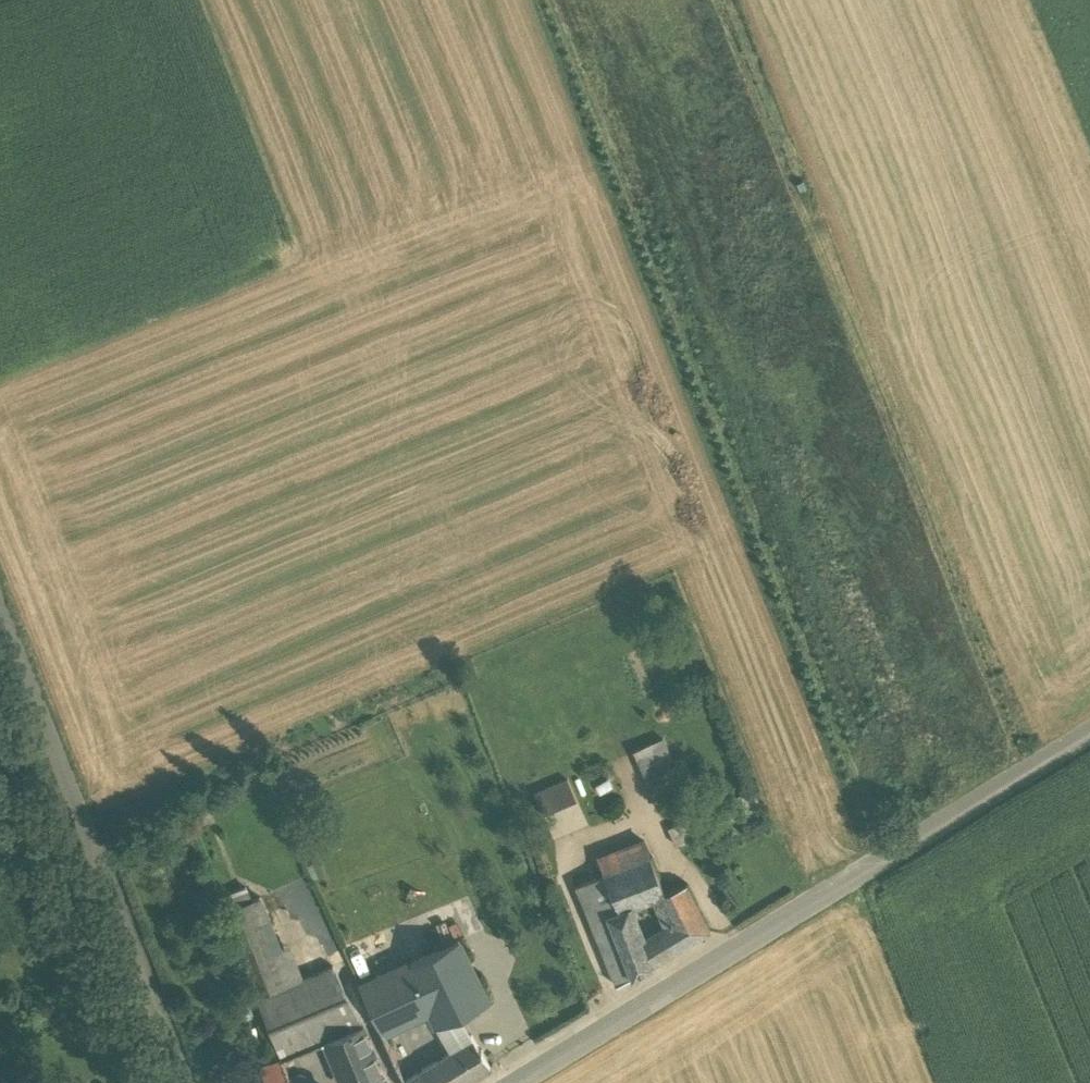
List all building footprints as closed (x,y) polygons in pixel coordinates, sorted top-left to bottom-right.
[(663,738),(635,750),(661,810),(681,801),(664,762),(672,759),(663,738)] [(568,778),(534,793),(544,815),(577,800),(568,778)] [(753,789),(669,828),(676,844),(761,806),(753,789)] [(643,840),(598,857),(605,874),(651,856),(643,840)] [(605,874),(619,909),(631,904),(658,896),(665,893),(665,892),(651,856),(605,874)] [(619,909),(605,874),(594,878),(608,913),(619,909)] [(608,913),(594,878),(576,885),(617,985),(633,976),(608,913)] [(686,884),(665,892),(665,893),(658,896),(669,924),(698,906),(686,884)] [(246,885),(220,896),(225,910),(251,899),(246,885)] [(251,899),(225,910),(258,994),(301,978),(288,945),(280,948),(260,896),(251,899)] [(619,909),(608,913),(633,976),(652,965),(643,939),(631,904),(619,909)] [(669,924),(643,939),(652,965),(709,930),(698,906),(669,924)] [(459,940),(411,962),(431,1007),(439,1024),(488,1001),(459,940)] [(411,962),(361,986),(382,1030),(400,1021),(431,1007),(411,962)] [(301,978),(258,994),(268,1020),(282,1056),(282,1057),(362,1025),(334,965),(301,978)] [(282,1056),(268,1020),(258,1024),(272,1060),(282,1056)] [(422,1068),(400,1021),(382,1030),(405,1079),(406,1078),(422,1068)] [(282,1057),(292,1082),(341,1082),(345,1081),(380,1067),(362,1025),(282,1057)] [(490,1066),(473,1037),(450,1051),(467,1080),(490,1066)] [(406,1078),(409,1082),(462,1082),(467,1080),(450,1051),(422,1068),(406,1078)] [(259,1066),(266,1082),(292,1082),(282,1057),(282,1056),(272,1060),(259,1066)] [(380,1067),(345,1081),(348,1082),(386,1082),(380,1067)]
